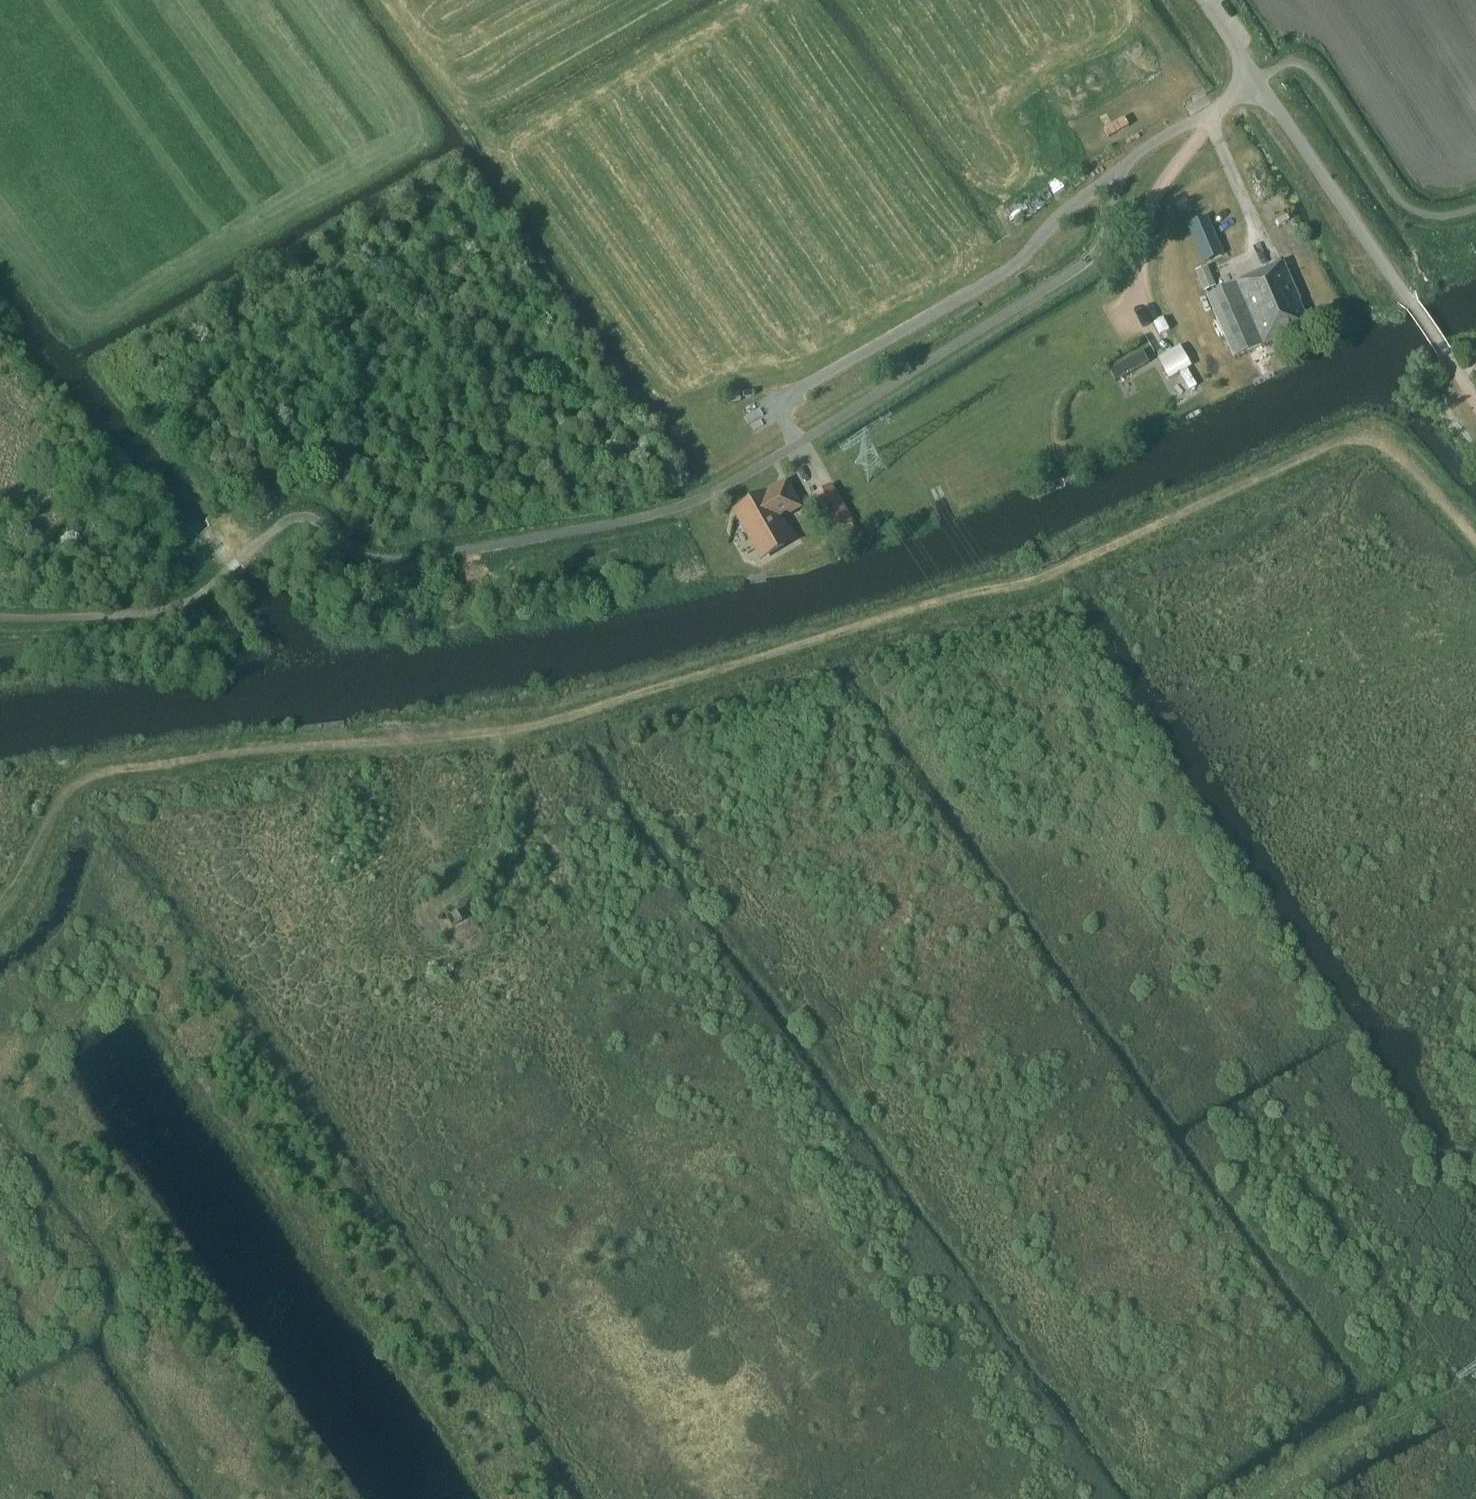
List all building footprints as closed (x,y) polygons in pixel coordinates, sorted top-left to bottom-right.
[(1110,136),(1130,125),(1125,116),(1105,127),(1110,136)] [(1208,217),(1189,226),(1205,262),(1224,254),(1208,217)] [(1283,262),(1207,295),(1234,358),(1308,326),(1297,302),(1300,301),(1283,262)] [(1205,290),(1214,286),(1206,267),(1197,271),(1205,290)] [(1181,347),(1159,360),(1170,378),(1191,365),(1181,347)] [(1143,353),(1110,372),(1117,383),(1150,364),(1143,353)] [(786,485),(739,512),(764,557),(792,541),(779,517),(798,507),(786,485)] [(815,497),(835,531),(852,521),(833,487),(815,497)]
